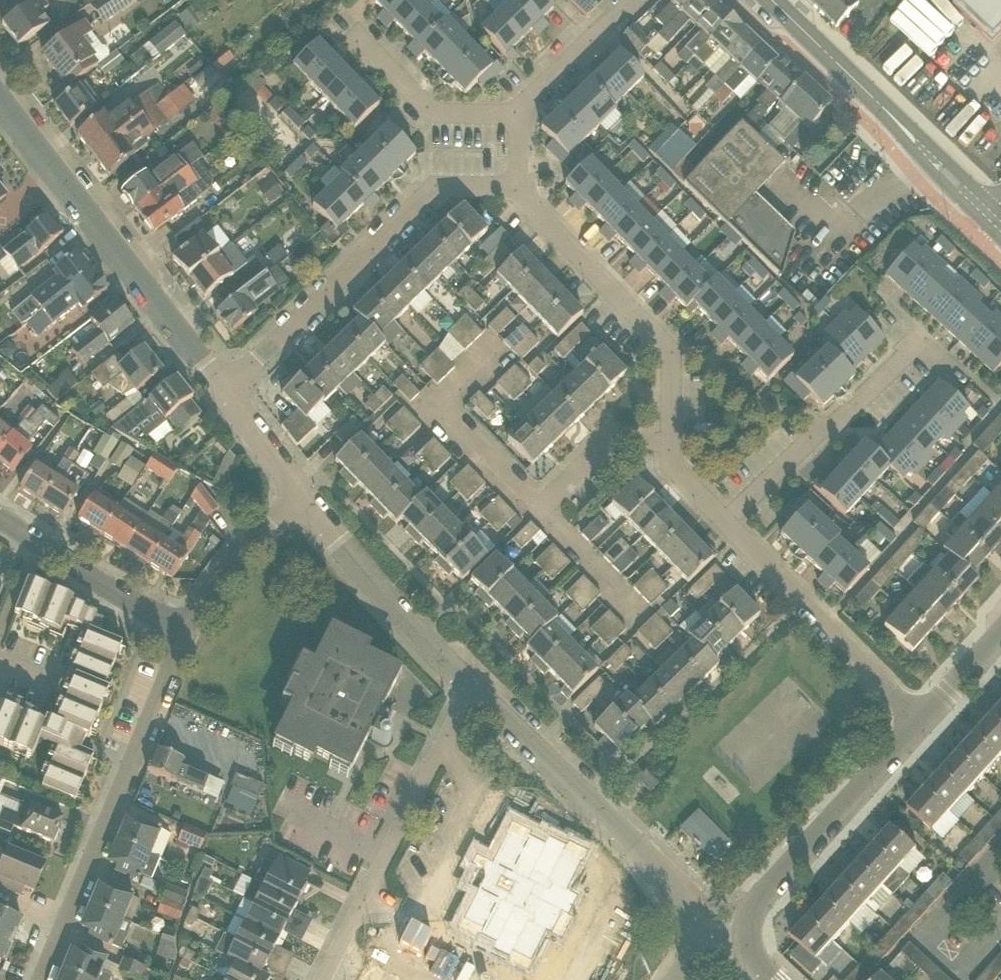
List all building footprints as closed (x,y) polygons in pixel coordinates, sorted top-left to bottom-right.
[(11,8),(16,14),(3,24),(18,47),(49,25),(40,13),(48,7),(43,0),(22,0),(11,8)] [(104,23),(137,1),(136,0),(98,0),(91,5),(104,23)] [(407,0),(374,0),(374,1),(384,12),(378,18),(383,23),(407,0)] [(421,0),(407,0),(383,23),(388,28),(394,22),(404,32),(429,8),(421,0)] [(499,14),(498,15),(522,40),(532,30),(538,36),(544,31),(514,0),(500,0),(492,8),(499,14)] [(553,9),(544,0),(514,0),(544,31),(548,26),(542,20),(553,9)] [(598,5),(593,0),(571,0),(587,16),(598,5)] [(673,4),(657,21),(665,28),(666,29),(694,0),(668,0),(673,4)] [(669,46),(676,38),(692,22),(698,27),(718,5),(712,0),(694,0),(666,29),(665,28),(658,36),(669,46)] [(836,28),(858,5),(857,4),(861,0),(807,0),(836,28)] [(956,4),(955,5),(953,4),(952,5),(992,44),(1000,34),(1000,0),(952,0),(956,4)] [(937,61),(954,43),(909,2),(892,21),(937,61)] [(190,32),(207,18),(195,4),(178,18),(190,32)] [(687,66),(688,65),(689,66),(733,19),(718,5),(698,27),(703,32),(678,58),(687,66)] [(429,8),(404,32),(414,43),(408,49),(413,54),(447,21),(446,20),(443,23),(429,8)] [(482,31),(512,62),(517,56),(511,50),(522,40),(498,15),(482,31)] [(748,34),(733,19),(689,66),(697,74),(719,50),(725,56),(748,34)] [(460,35),(447,21),(413,54),(418,59),(424,53),(432,61),(460,35)] [(161,57),(186,35),(175,22),(150,44),(161,57)] [(103,48),(91,32),(85,24),(43,56),(63,82),(66,79),(71,85),(110,56),(110,54),(109,51),(107,49),(105,47),(103,48)] [(647,39),(634,26),(633,25),(622,37),(640,55),(648,46),(649,45),(658,36),(654,31),(647,39)] [(708,86),(716,95),(725,86),(762,47),(748,34),(725,56),(731,61),(708,86)] [(477,83),(482,78),(487,73),(492,68),(475,50),(460,35),(432,61),(441,70),(437,74),(444,81),(451,88),(454,84),(465,95),(477,83)] [(329,53),(318,42),(293,66),(309,82),(340,52),(335,47),(329,53)] [(646,60),(653,52),(648,46),(640,55),(646,60)] [(644,78),(614,47),(608,52),(614,59),(604,69),(628,94),(644,78)] [(762,47),(725,86),(733,94),(751,77),(758,84),(760,81),(777,62),(776,61),(762,47)] [(124,61),(117,51),(98,65),(105,76),(124,61)] [(233,58),(228,52),(211,66),(217,73),(233,58)] [(340,52),(309,82),(324,98),(349,74),(339,64),(345,57),(340,52)] [(761,84),(768,90),(757,101),(761,105),(769,113),(778,103),(780,101),(783,103),(804,79),(780,57),(776,61),(777,62),(760,81),(761,84)] [(492,68),(498,75),(503,70),(497,63),(492,68)] [(493,80),(498,75),(492,68),(487,73),(493,80)] [(628,94),(604,69),(594,79),(587,72),(582,77),(612,108),(613,108),(628,94)] [(263,74),(259,70),(246,81),(258,93),(264,87),(257,80),(260,77),(263,74)] [(488,84),(493,80),(487,73),(482,78),(488,84)] [(665,80),(669,84),(675,78),(671,73),(665,80)] [(349,74),(324,98),(339,114),(370,84),(365,78),(359,84),(349,74)] [(615,111),(612,108),(582,77),(577,82),(583,89),(575,97),(601,125),(615,111)] [(488,84),(482,78),(477,83),(483,89),(488,84)] [(678,81),(675,78),(669,84),(675,90),(678,86),(678,81)] [(808,130),(831,105),(804,79),(783,103),(778,109),(783,113),(769,128),(784,142),(801,123),(808,130)] [(85,83),(55,106),(70,126),(101,103),(85,83)] [(158,84),(145,94),(108,122),(104,116),(78,136),(93,155),(160,103),(168,97),(158,84)] [(354,129),(379,106),(369,95),(375,88),(370,84),(339,114),(354,129)] [(723,105),(733,94),(725,86),(716,95),(714,97),(723,105)] [(264,87),(258,93),(266,103),(273,97),(264,87)] [(563,102),(556,108),(548,115),(552,119),(541,129),(553,142),(558,147),(563,152),(568,157),(586,140),(601,125),(575,97),(566,105),(563,102)] [(269,105),(276,113),(282,108),(275,99),(269,105)] [(143,139),(170,118),(160,103),(93,155),(109,176),(148,146),(143,139)] [(761,105),(753,114),(742,124),(756,138),(767,126),(761,122),(769,113),(761,105)] [(220,129),(227,115),(214,108),(206,122),(220,129)] [(283,113),(291,121),(297,116),(289,108),(283,113)] [(291,121),(299,130),(305,124),(297,116),(291,121)] [(388,127),(395,121),(390,116),(384,123),(388,127)] [(393,132),(400,126),(395,121),(388,127),(393,132)] [(685,185),(726,226),(754,197),(785,165),(756,138),(742,124),(700,170),(685,185)] [(679,132),(672,125),(666,132),(673,138),(679,132)] [(405,131),(400,126),(393,132),(398,137),(405,131)] [(308,127),(302,133),(310,141),(316,135),(308,127)] [(371,145),(355,160),(382,187),(390,179),(394,183),(401,176),(408,169),(405,165),(415,154),(403,142),(398,137),(393,132),(388,127),(371,145)] [(405,131),(398,137),(403,142),(410,136),(405,131)] [(662,150),(655,156),(673,173),(687,158),(696,148),(679,132),(673,138),(667,144),(662,150)] [(666,132),(659,137),(655,143),(662,150),(666,144),(667,144),(673,138),(666,132)] [(552,153),(558,147),(553,142),(547,148),(552,153)] [(628,148),(636,155),(642,149),(634,142),(628,148)] [(648,150),(655,156),(662,150),(655,143),(648,150)] [(227,144),(224,148),(227,153),(233,154),(236,149),(233,144),(227,144)] [(305,154),(311,160),(319,151),(314,146),(305,154)] [(558,147),(552,153),(557,158),(563,152),(558,147)] [(650,157),(642,149),(636,155),(644,163),(650,157)] [(557,158),(561,163),(568,157),(563,152),(557,158)] [(300,171),(308,163),(302,156),(294,165),(300,171)] [(148,173),(122,192),(135,210),(187,171),(177,157),(151,178),(148,173)] [(568,157),(561,163),(566,168),(573,161),(568,157)] [(685,185),(700,170),(687,158),(673,173),(685,185)] [(373,195),(382,187),(355,160),(341,174),(343,177),(344,176),(375,207),(380,202),(373,195)] [(590,161),(566,184),(576,195),(570,201),(575,207),(606,177),(590,161)] [(300,171),(294,165),(286,172),(293,179),(300,171)] [(655,174),(663,183),(668,177),(661,168),(655,174)] [(187,171),(135,210),(154,234),(200,199),(191,188),(197,183),(187,171)] [(329,191),(353,215),(363,205),(369,212),(375,207),(344,176),(343,177),(329,191)] [(596,216),(621,192),(606,177),(575,207),(580,212),(586,206),(596,216)] [(676,185),(668,177),(663,183),(670,190),(676,185)] [(273,178),(258,189),(269,203),(284,192),(273,178)] [(663,195),(668,190),(661,183),(656,188),(663,195)] [(353,215),(329,191),(313,207),(329,223),(343,237),(349,232),(343,225),(353,215)] [(636,208),(621,192),(596,216),(606,226),(600,232),(605,238),(636,208)] [(754,197),(726,226),(781,279),(794,236),(754,197)] [(684,205),(692,213),(698,207),(690,199),(684,205)] [(472,247),(487,231),(463,206),(447,222),(472,247)] [(692,213),(700,221),(701,221),(706,215),(698,207),(692,213)] [(626,247),(651,223),(636,208),(605,238),(610,243),(616,237),(626,247)] [(4,252),(0,247),(0,263),(10,276),(63,235),(48,216),(4,252)] [(204,236),(208,233),(199,220),(175,239),(184,250),(173,259),(182,271),(180,272),(183,276),(182,277),(185,281),(218,255),(219,255),(204,236)] [(456,262),(472,247),(447,222),(432,237),(456,262)] [(333,248),(343,237),(329,223),(319,232),(333,248)] [(652,223),(651,224),(651,223),(626,247),(636,257),(630,263),(635,269),(666,238),(652,223)] [(727,238),(733,233),(726,226),(720,231),(727,238)] [(725,258),(736,247),(741,242),(733,233),(727,238),(717,249),(725,258)] [(416,252),(440,277),(456,262),(432,237),(416,252)] [(886,275),(904,291),(935,257),(942,250),(938,245),(930,253),(924,247),(928,244),(920,237),(913,246),(886,275)] [(942,250),(948,244),(941,237),(935,243),(938,245),(942,250)] [(681,254),(666,238),(635,269),(640,274),(646,268),(656,278),(681,254)] [(503,243),(485,261),(494,270),(511,253),(503,243)] [(955,250),(948,244),(942,250),(949,257),(955,250)] [(287,256),(279,246),(266,256),(274,266),(287,256)] [(530,260),(522,251),(497,275),(512,291),(541,263),(535,256),(530,260)] [(425,292),(440,277),(416,252),(400,267),(425,292)] [(29,322),(92,272),(77,253),(53,272),(57,277),(18,308),(29,321),(29,322)] [(696,268),(681,254),(656,278),(666,288),(660,295),(665,300),(696,268)] [(254,258),(232,275),(218,255),(185,281),(188,286),(189,285),(192,289),(195,286),(205,298),(215,290),(224,302),(263,271),(254,258)] [(935,257),(904,291),(922,308),(953,274),(935,257)] [(747,265),(755,273),(760,267),(752,259),(747,265)] [(484,279),(494,270),(485,261),(475,270),(484,279)] [(696,268),(665,300),(670,305),(676,299),(681,303),(686,309),(716,279),(720,276),(705,261),(696,268)] [(541,263),(512,291),(527,307),(552,283),(544,274),(549,270),(541,263)] [(755,273),(747,265),(742,270),(750,278),(755,273)] [(266,274),(216,314),(221,319),(220,320),(230,334),(257,313),(253,308),(287,282),(275,267),(266,274)] [(385,282),(409,307),(425,292),(400,267),(385,282)] [(768,274),(760,267),(755,273),(762,281),(768,274)] [(977,283),(983,277),(976,270),(970,277),(977,283)] [(108,291),(92,272),(29,322),(29,321),(27,323),(38,336),(78,304),(83,310),(108,291)] [(922,308),(940,324),(971,290),(977,283),(970,277),(964,283),(953,274),(922,308)] [(990,284),(983,277),(977,283),(984,290),(990,284)] [(732,295),(716,279),(686,309),(691,314),(698,308),(708,319),(732,295)] [(393,323),(409,307),(385,282),(369,298),(393,323)] [(552,283),(527,307),(543,323),(572,294),(565,287),(560,291),(552,283)] [(458,295),(468,304),(477,296),(467,286),(458,295)] [(785,305),(792,298),(784,290),(778,297),(785,305)] [(958,340),(984,311),(978,305),(982,300),(971,290),(940,324),(958,340)] [(558,338),(583,314),(575,305),(579,301),(572,294),(543,323),(558,338)] [(711,335),(716,340),(747,310),(732,295),(708,319),(718,329),(711,335)] [(484,304),(477,296),(468,304),(476,312),(484,304)] [(393,323),(369,298),(353,313),(360,320),(378,338),(379,337),(393,323)] [(792,298),(785,305),(793,312),(799,306),(792,298)] [(825,298),(819,305),(825,310),(832,303),(825,298)] [(133,324),(115,301),(91,321),(98,330),(73,351),(83,364),(133,324)] [(825,310),(819,305),(812,312),(818,317),(825,310)] [(489,327),(489,328),(497,336),(515,318),(506,309),(489,327)] [(738,349),(762,326),(762,325),(747,310),(716,340),(722,345),(728,339),(738,349)] [(846,313),(844,314),(836,323),(867,356),(885,339),(857,311),(850,317),(846,313)] [(984,311),(958,340),(975,357),(1000,329),(1000,318),(995,312),(991,317),(984,311)] [(800,314),(794,319),(801,328),(807,322),(800,314)] [(474,343),(483,334),(464,315),(456,324),(474,343)] [(360,320),(345,335),(369,360),(385,344),(379,337),(378,338),(360,320)] [(822,345),(827,349),(850,372),(867,356),(836,323),(824,334),(829,338),(822,345)] [(465,351),(474,343),(456,324),(447,333),(465,351)] [(590,333),(582,324),(581,324),(563,341),(572,351),(590,333)] [(504,342),(512,351),(531,334),(522,325),(504,342)] [(747,371),(778,341),(762,326),(738,349),(748,360),(742,366),(747,371)] [(993,373),(1000,365),(1000,329),(975,357),(993,373)] [(512,351),(521,360),(539,343),(531,334),(512,351)] [(353,375),(369,360),(345,335),(329,350),(353,375)] [(563,360),(572,351),(563,341),(554,350),(563,360)] [(758,370),(769,381),(793,357),(778,341),(747,371),(752,376),(758,370)] [(137,392),(162,373),(143,349),(126,362),(119,353),(92,374),(97,382),(102,388),(103,389),(112,383),(123,397),(135,390),(137,392)] [(626,374),(602,349),(586,364),(610,389),(626,374)] [(850,372),(827,349),(811,365),(844,397),(848,393),(847,391),(851,388),(847,384),(855,376),(850,372)] [(338,390),(353,375),(329,350),(313,365),(338,390)] [(429,358),(447,376),(456,368),(438,350),(429,358)] [(586,364),(579,357),(563,372),(570,379),(595,404),(610,389),(586,364)] [(420,367),(433,381),(437,385),(447,376),(429,358),(420,367)] [(528,367),(537,376),(546,367),(537,358),(528,367)] [(322,405),(338,390),(313,365),(298,380),(322,405)] [(810,395),(822,408),(833,397),(836,401),(840,397),(842,399),(844,397),(811,365),(796,380),(801,385),(805,390),(810,395)] [(532,385),(515,366),(506,375),(523,393),(532,385)] [(79,385),(70,373),(48,389),(57,401),(79,385)] [(506,375),(497,384),(514,402),(523,393),(506,375)] [(784,382),(789,387),(796,380),(791,375),(784,382)] [(393,385),(411,403),(420,394),(402,376),(393,385)] [(193,399),(176,378),(135,411),(116,426),(124,438),(136,444),(168,419),(179,432),(201,415),(190,401),(193,399)] [(570,379),(555,395),(579,420),(595,404),(570,379)] [(322,405),(298,380),(282,395),(298,411),(281,428),(298,445),(315,428),(307,420),(322,405)] [(801,385),(796,380),(789,387),(794,392),(801,385)] [(969,408),(940,381),(924,399),(957,430),(961,427),(967,420),(962,415),(969,408)] [(97,392),(102,388),(97,382),(92,386),(97,392)] [(799,397),(805,390),(801,385),(794,392),(799,397)] [(375,396),(384,406),(393,397),(384,388),(375,396)] [(810,395),(805,390),(799,397),(804,402),(810,395)] [(497,411),(483,397),(479,392),(470,401),(487,419),(497,411)] [(579,420),(555,395),(539,410),(563,435),(579,420)] [(366,405),(374,414),(384,406),(375,396),(366,405)] [(952,436),(956,432),(957,430),(924,399),(907,417),(936,443),(942,437),(947,442),(952,436)] [(127,400),(116,408),(106,415),(116,426),(135,411),(127,400)] [(95,417),(106,409),(100,402),(89,410),(95,417)] [(25,420),(18,428),(17,428),(12,435),(0,449),(0,462),(13,472),(31,451),(21,442),(24,438),(29,443),(46,423),(53,428),(60,420),(43,406),(37,413),(28,423),(25,420)] [(20,416),(25,420),(28,423),(37,413),(29,406),(20,416)] [(982,420),(989,413),(983,407),(976,414),(982,420)] [(413,417),(404,409),(404,408),(386,426),(394,435),(413,417)] [(563,435),(539,410),(523,425),(548,450),(563,435)] [(999,436),(1000,434),(1000,416),(990,428),(999,436)] [(403,444),(421,426),(413,417),(394,435),(403,444)] [(930,450),(936,443),(907,417),(891,434),(925,465),(935,455),(930,450)] [(353,418),(344,426),(353,435),(362,427),(353,418)] [(0,425),(0,449),(12,435),(0,425)] [(523,425),(508,440),(532,465),(548,450),(523,425)] [(970,435),(961,427),(957,430),(956,432),(965,440),(970,435)] [(984,453),(999,436),(990,428),(975,445),(980,450),(979,451),(983,455),(984,453)] [(95,455),(106,461),(120,438),(108,431),(105,435),(104,434),(93,453),(95,455)] [(925,465),(891,434),(875,452),(891,466),(889,468),(903,480),(909,473),(914,477),(925,465)] [(360,436),(335,460),(344,469),(340,473),(347,481),(376,452),(360,436)] [(424,466),(442,448),(434,439),(415,457),(424,466)] [(848,448),(844,453),(875,483),(889,468),(891,466),(875,452),(865,443),(855,454),(848,448)] [(134,450),(124,444),(112,462),(122,469),(134,450)] [(451,457),(442,448),(424,466),(433,475),(451,457)] [(63,459),(73,465),(79,455),(69,449),(63,459)] [(956,449),(949,456),(956,462),(962,455),(956,449)] [(963,469),(972,477),(989,458),(984,453),(983,455),(979,451),(963,469)] [(366,492),(391,468),(376,452),(347,481),(354,488),(358,484),(366,492)] [(156,453),(146,468),(170,484),(179,469),(156,453)] [(835,476),(860,499),(875,483),(844,453),(839,459),(845,465),(835,476)] [(133,456),(118,478),(132,487),(147,466),(133,456)] [(37,466),(21,489),(42,503),(57,479),(37,466)] [(63,516),(79,492),(88,475),(73,466),(67,476),(61,472),(57,479),(42,503),(63,516)] [(477,475),(468,466),(463,471),(450,484),(459,493),(477,475)] [(940,467),(933,474),(940,480),(946,473),(940,467)] [(406,484),(391,468),(366,492),(374,500),(370,505),(377,512),(406,484)] [(956,495),(972,477),(963,469),(947,487),(956,495)] [(934,487),(940,480),(933,474),(927,481),(934,487)] [(486,484),(477,475),(459,493),(467,502),(486,484)] [(819,480),(814,486),(845,515),(860,499),(835,476),(826,486),(819,480)] [(637,480),(612,505),(627,521),(657,492),(650,485),(645,489),(637,480)] [(406,484),(377,512),(384,519),(388,515),(397,524),(402,519),(422,500),(420,498),(406,484)] [(200,485),(192,497),(201,509),(208,517),(218,509),(200,485)] [(1000,503),(1000,486),(992,495),(1000,503)] [(956,495),(947,487),(931,505),(940,513),(956,495)] [(657,492),(627,521),(642,536),(667,512),(659,504),(664,500),(657,492)] [(405,531),(412,538),(441,510),(425,493),(420,498),(422,500),(402,519),(409,526),(405,531)] [(909,501),(915,507),(922,499),(916,493),(909,501)] [(94,495),(78,519),(102,535),(118,510),(94,495)] [(992,495),(976,513),(1000,536),(1000,503),(992,495)] [(805,496),(800,501),(807,507),(811,502),(805,496)] [(480,515),(489,524),(507,506),(498,497),(480,515)] [(119,511),(118,510),(102,535),(126,550),(149,514),(148,514),(125,500),(119,511)] [(802,512),(807,507),(800,501),(795,506),(802,512)] [(920,527),(920,528),(924,531),(940,513),(931,505),(915,523),(920,527)] [(507,506),(489,524),(497,533),(516,515),(507,506)] [(791,511),(797,517),(802,512),(795,506),(791,511)] [(988,557),(1000,542),(1000,536),(976,513),(967,506),(951,523),(954,526),(988,557)] [(794,554),(823,522),(807,507),(802,512),(797,517),(792,522),(781,535),(792,545),(788,549),(794,554)] [(892,527),(894,529),(900,523),(883,508),(878,514),(884,519),(892,527)] [(162,519),(174,526),(180,517),(178,516),(170,510),(169,510),(162,519)] [(431,549),(456,525),(441,510),(412,538),(419,545),(423,541),(431,549)] [(174,526),(162,519),(150,511),(148,514),(149,514),(141,526),(126,550),(149,565),(165,540),(174,526)] [(792,522),(797,517),(791,511),(786,516),(792,522)] [(642,536),(657,552),(687,523),(680,516),(675,520),(667,512),(642,536)] [(506,525),(513,531),(522,522),(516,515),(506,525)] [(581,534),(590,543),(608,526),(599,517),(581,534)] [(897,538),(891,533),(889,531),(892,527),(884,519),(874,530),(891,545),(897,538)] [(522,549),(540,532),(531,522),(513,540),(522,549)] [(823,522),(794,554),(803,562),(806,558),(814,566),(837,540),(840,537),(823,522)] [(687,523),(657,552),(672,567),(697,543),(690,535),(694,531),(687,523)] [(471,541),(456,525),(431,549),(439,557),(435,562),(442,569),(471,541)] [(947,534),(953,539),(944,549),(950,555),(972,575),(988,557),(954,526),(947,534)] [(201,536),(189,528),(176,548),(165,540),(149,565),(172,580),(201,536)] [(904,546),(913,555),(929,536),(923,531),(924,531),(920,528),(904,546)] [(612,566),(630,548),(621,539),(603,557),(612,566)] [(837,540),(814,566),(824,574),(818,581),(824,587),(853,555),(837,540)] [(462,581),(487,557),(471,541),(442,569),(449,576),(453,572),(462,581)] [(688,583),(717,555),(710,547),(705,551),(697,543),(672,567),(688,583)] [(535,563),(544,572),(562,554),(553,545),(535,563)] [(887,564),(896,573),(913,555),(904,546),(887,564)] [(639,557),(630,548),(612,566),(621,575),(639,557)] [(562,554),(544,572),(552,581),(570,563),(562,554)] [(834,584),(846,595),(869,569),(853,555),(824,587),(828,591),(834,584)] [(933,573),(961,599),(978,580),(972,575),(950,555),(933,573)] [(496,556),(471,580),(480,589),(475,593),(482,600),(511,571),(496,556)] [(881,591),(896,573),(887,564),(871,582),(881,591)] [(706,592),(724,575),(715,566),(697,583),(706,592)] [(642,597),(660,579),(651,570),(633,588),(642,597)] [(526,587),(511,571),(482,600),(490,608),(494,604),(501,611),(526,587)] [(945,617),(961,599),(933,573),(917,591),(945,617)] [(565,594),(574,603),(592,586),(583,577),(565,594)] [(669,588),(660,579),(642,597),(651,606),(669,588)] [(74,600),(28,581),(15,614),(60,633),(65,622),(76,626),(84,609),(72,604),(74,600)] [(871,582),(855,600),(865,608),(881,591),(871,582)] [(697,601),(706,592),(697,583),(688,592),(697,601)] [(583,612),(597,599),(601,595),(592,586),(574,603),(583,612)] [(512,631),(542,603),(526,587),(501,611),(510,620),(506,624),(512,631)] [(760,615),(736,590),(720,605),(744,630),(760,615)] [(929,634),(945,617),(917,591),(901,609),(929,634)] [(728,646),(744,630),(720,605),(713,598),(697,613),(728,646)] [(670,601),(662,609),(670,618),(678,610),(670,601)] [(542,603),(512,631),(520,639),(524,635),(532,642),(557,618),(542,603)] [(84,609),(76,626),(89,631),(99,634),(103,624),(102,624),(102,625),(94,622),(97,614),(84,609)] [(901,609),(884,627),(912,652),(929,634),(901,609)] [(618,620),(609,612),(591,629),(600,638),(618,620)] [(679,628),(684,633),(685,632),(713,661),(713,660),(728,646),(697,613),(696,612),(679,628)] [(647,624),(664,642),(673,633),(656,615),(647,624)] [(531,660),(538,668),(567,639),(576,631),(561,616),(558,619),(557,618),(532,642),(527,647),(535,656),(531,660)] [(608,647),(627,630),(618,620),(600,638),(608,647)] [(655,650),(664,642),(647,624),(638,633),(655,650)] [(76,678),(104,690),(122,644),(99,634),(89,631),(71,676),(76,678)] [(678,656),(702,681),(719,665),(713,660),(713,661),(685,632),(684,633),(670,647),(678,656)] [(368,738),(383,745),(384,746),(385,746),(386,746),(388,745),(389,745),(390,744),(390,743),(391,742),(391,740),(391,739),(391,738),(390,736),(389,735),(388,735),(383,732),(392,715),(390,715),(382,711),(402,672),(383,662),(382,666),(365,658),(369,651),(350,641),(347,647),(329,638),(314,668),(308,665),(297,686),(292,683),(282,703),(293,709),(278,739),(296,748),(293,754),(312,763),(315,756),(331,765),(330,768),(348,777),(368,738)] [(582,655),(567,639),(538,668),(545,675),(549,671),(557,679),(582,655)] [(624,645),(615,654),(624,663),(630,669),(637,662),(631,656),(633,654),(624,645)] [(607,662),(616,671),(624,663),(615,654),(607,662)] [(561,691),(568,699),(598,671),(582,655),(557,679),(565,687),(561,691)] [(702,681),(678,656),(662,671),(686,696),(702,681)] [(662,671),(647,686),(671,711),(686,696),(662,671)] [(109,692),(104,690),(76,678),(56,725),(56,726),(89,740),(109,692)] [(599,678),(590,687),(599,696),(608,687),(599,678)] [(671,711),(647,686),(632,701),(631,702),(650,721),(649,722),(654,727),(671,711)] [(582,713),(599,696),(590,687),(573,704),(582,713)] [(634,737),(649,722),(650,721),(631,702),(632,701),(627,695),(610,712),(634,737)] [(992,716),(1000,724),(1000,706),(992,716)] [(32,759),(42,736),(46,726),(44,726),(0,707),(0,746),(32,759)] [(610,712),(594,727),(619,752),(634,737),(610,712)] [(992,716),(975,734),(1000,758),(1000,724),(992,716)] [(84,752),(89,740),(56,726),(56,725),(46,721),(44,726),(46,726),(42,736),(60,744),(61,743),(84,752)] [(1000,758),(975,734),(959,753),(984,776),(1000,758)] [(94,756),(88,754),(84,752),(61,743),(60,744),(42,788),(75,802),(94,756)] [(201,793),(209,776),(184,766),(185,762),(156,750),(147,771),(201,793)] [(968,794),(984,776),(959,753),(942,771),(968,794)] [(951,813),(968,794),(942,771),(925,790),(951,813)] [(650,793),(658,785),(646,772),(637,780),(650,793)] [(265,785),(236,774),(231,787),(260,798),(265,785)] [(228,806),(252,815),(258,799),(235,790),(228,806)] [(925,790),(908,808),(934,832),(951,813),(925,790)] [(22,829),(22,831),(54,843),(63,820),(23,803),(18,815),(3,809),(0,818),(0,829),(11,834),(14,826),(22,829)] [(683,829),(693,839),(708,854),(716,846),(723,853),(731,845),(699,813),(683,829)] [(134,824),(126,821),(118,842),(151,855),(162,830),(137,819),(134,824)] [(977,837),(987,846),(1000,831),(1000,824),(994,819),(977,837)] [(184,825),(179,841),(202,849),(207,834),(184,825)] [(472,867),(473,867),(478,870),(469,887),(471,888),(471,887),(480,891),(460,931),(478,940),(480,936),(496,945),(493,951),(511,961),(514,955),(532,965),(547,934),(553,937),(564,916),(569,919),(579,899),(568,893),(584,863),(565,854),(568,849),(549,839),(546,846),(530,838),(532,834),(513,825),(493,865),(479,857),(477,857),(476,857),(475,857),(474,857),(473,858),(472,858),(471,860),(470,861),(470,862),(470,863),(471,864),(471,866),(472,867)] [(892,826),(875,845),(901,868),(918,850),(892,826)] [(987,846),(977,837),(960,856),(970,865),(987,846)] [(118,842),(109,861),(117,865),(115,870),(139,880),(141,875),(152,880),(156,868),(160,858),(151,855),(118,842)] [(901,868),(875,845),(858,863),(885,887),(901,868)] [(44,866),(8,851),(0,870),(0,886),(18,893),(21,886),(34,891),(44,866)] [(215,862),(204,856),(202,862),(213,867),(215,862)] [(305,884),(311,873),(279,856),(276,864),(266,859),(255,881),(298,903),(307,885),(305,884)] [(868,905),(885,887),(858,863),(842,882),(868,905)] [(201,876),(209,881),(213,873),(205,869),(201,876)] [(180,882),(189,885),(192,877),(183,874),(180,882)] [(944,874),(927,893),(937,901),(954,883),(944,874)] [(214,882),(209,881),(201,876),(197,884),(194,894),(205,899),(214,882)] [(288,921),(298,903),(255,881),(246,899),(255,904),(288,921)] [(851,924),(868,905),(842,882),(825,900),(851,924)] [(122,919),(133,894),(109,884),(107,889),(99,886),(91,906),(122,919)] [(167,884),(162,898),(164,899),(183,906),(187,892),(167,884)] [(937,901),(927,893),(911,910),(921,919),(937,901)] [(164,899),(159,914),(180,922),(184,908),(182,907),(183,906),(164,899)] [(808,919),(834,942),(851,924),(825,900),(808,919)] [(255,904),(246,922),(279,939),(288,921),(255,904)] [(91,906),(82,926),(90,930),(88,935),(112,945),(122,949),(133,924),(132,924),(132,923),(122,919),(91,906)] [(190,915),(197,919),(201,912),(193,908),(190,915)] [(894,929),(904,938),(904,937),(921,919),(911,910),(894,929)] [(13,941),(22,920),(0,911),(0,936),(13,941)] [(304,940),(313,918),(298,912),(289,934),(304,940)] [(193,927),(197,919),(190,915),(185,923),(193,927)] [(791,937),(817,961),(834,942),(808,919),(791,937)] [(237,940),(270,957),(279,939),(246,922),(237,940)] [(174,940),(175,941),(175,940),(177,931),(165,927),(163,936),(174,939),(174,940)] [(877,948),(887,956),(904,938),(894,929),(877,948)] [(236,962),(261,974),(270,957),(237,940),(226,934),(216,952),(225,956),(236,962)] [(5,961),(13,941),(0,936),(0,958),(5,961)] [(175,949),(174,940),(174,939),(163,936),(160,944),(175,949)] [(911,943),(902,953),(920,969),(929,960),(911,943)] [(283,948),(272,967),(285,974),(295,955),(283,948)] [(860,966),(870,975),(887,956),(877,948),(860,966)] [(120,968),(105,962),(106,959),(82,949),(80,954),(72,951),(63,971),(84,979),(111,979),(113,976),(117,978),(119,972),(120,968)] [(184,957),(192,962),(196,954),(187,950),(187,951),(184,957)] [(369,954),(356,979),(396,979),(401,970),(400,970),(399,972),(385,965),(386,963),(369,954)] [(989,969),(998,978),(1000,975),(1000,955),(989,969)] [(227,979),(269,979),(270,979),(261,974),(236,962),(225,956),(220,959),(216,968),(215,972),(218,975),(227,979)] [(192,962),(184,957),(183,958),(180,966),(188,970),(192,962)] [(860,966),(851,957),(836,973),(843,979),(865,979),(870,975),(860,966)] [(145,968),(123,959),(120,968),(119,972),(138,979),(140,979),(145,968)] [(920,969),(932,979),(945,979),(948,977),(929,960),(920,969)] [(998,978),(989,969),(978,979),(996,979),(998,978)] [(417,979),(401,970),(396,979),(417,979)] [(63,971),(60,979),(84,979),(63,971)]
